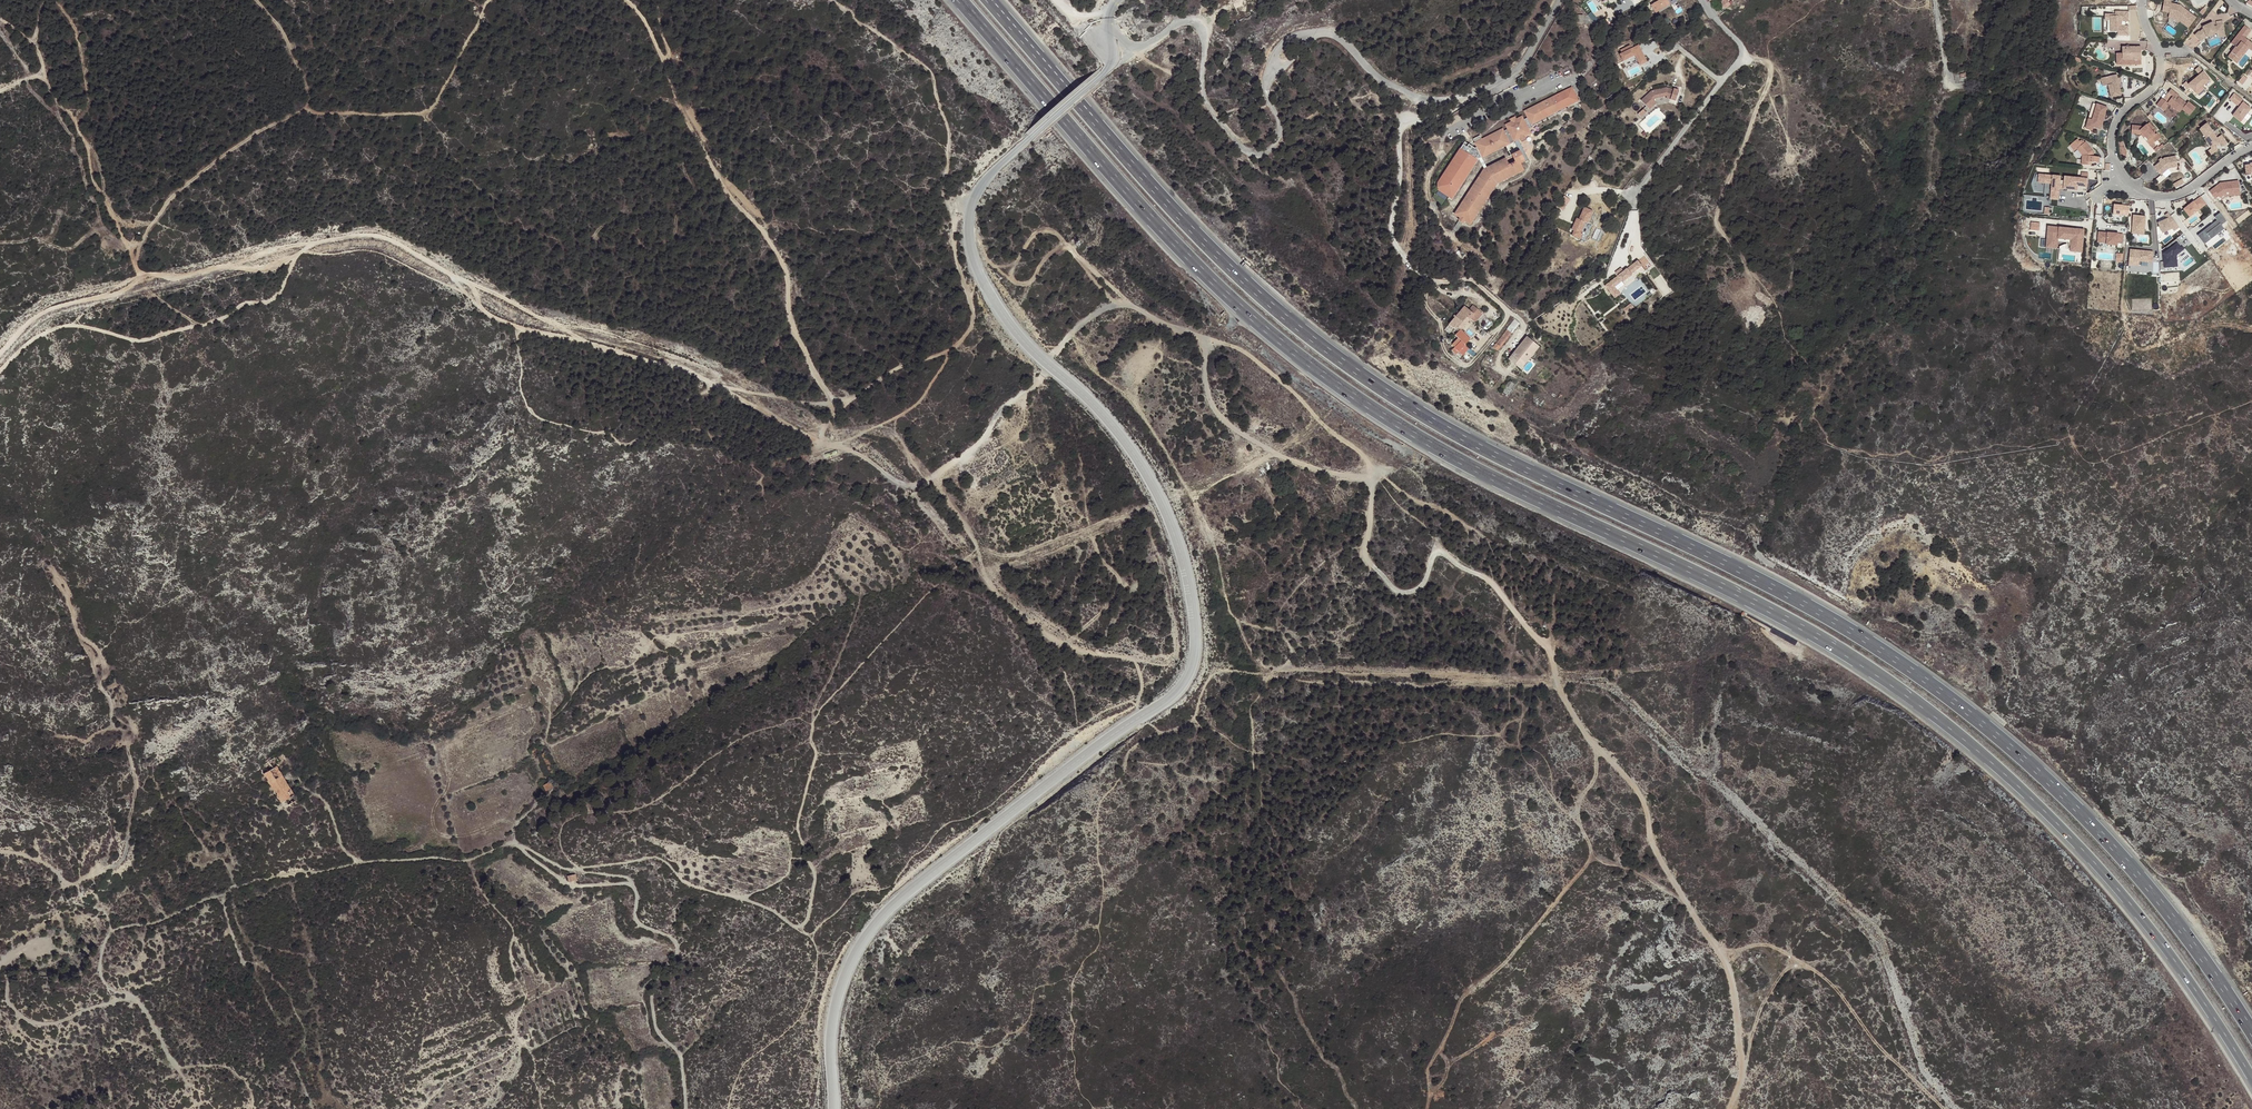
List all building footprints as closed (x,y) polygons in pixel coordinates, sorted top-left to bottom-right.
[(1653,4),(1657,12),(1679,2),(1678,0),(1662,0),(1653,4)] [(2170,3),(2163,1),(2161,13),(2167,14),(2167,16),(2174,18),(2179,21),(2187,29),(2195,19),(2179,7),(2169,6),(2170,3)] [(2126,37),(2126,27),(2122,27),(2122,23),(2126,23),(2126,13),(2113,13),(2113,16),(2103,16),(2103,22),(2108,22),(2108,33),(2116,33),(2116,37),(2126,37)] [(2189,30),(2187,29),(2179,21),(2174,18),(2167,16),(2167,20),(2172,21),(2177,24),(2186,33),(2189,30)] [(2211,26),(2205,29),(2205,28),(2201,29),(2202,30),(2198,34),(2198,33),(2193,37),(2199,43),(2205,39),(2206,39),(2215,35),(2215,33),(2222,32),(2221,26),(2216,27),(2215,27),(2212,29),(2212,27),(2211,27),(2211,26)] [(2251,45),(2244,40),(2249,32),(2243,28),(2230,45),(2234,49),(2227,59),(2233,64),(2245,49),(2247,50),(2251,45)] [(1629,48),(1628,45),(1618,49),(1619,53),(1617,53),(1620,60),(1632,55),(1637,65),(1643,62),(1636,45),(1629,48)] [(2139,61),(2139,48),(2120,48),(2120,55),(2120,61),(2139,61)] [(2247,50),(2245,49),(2233,64),(2235,66),(2247,50)] [(2120,61),(2120,55),(2115,55),(2115,66),(2139,66),(2139,61),(2120,61)] [(2199,67),(2195,70),(2200,76),(2188,84),(2186,81),(2183,84),(2187,89),(2190,87),(2195,93),(2210,80),(2199,67)] [(2101,78),(2102,86),(2108,85),(2112,98),(2122,96),(2119,84),(2118,78),(2117,75),(2101,78)] [(1121,76),(1116,79),(1122,87),(1126,83),(1121,76)] [(2247,82),(2242,78),(2237,85),(2241,88),(2247,82)] [(1578,102),(1572,88),(1524,111),(1528,119),(1524,120),(1522,116),(1515,119),(1511,121),(1505,125),(1507,128),(1503,130),(1501,128),(1482,138),(1475,142),(1474,142),(1476,146),(1473,147),(1463,141),(1435,182),(1435,187),(1449,196),(1475,159),(1512,142),(1518,152),(1511,155),(1514,161),(1507,164),(1504,159),(1485,168),(1454,216),(1461,221),(1465,224),(1470,228),(1497,188),(1523,174),(1520,167),(1525,165),(1525,166),(1530,163),(1519,142),(1520,141),(1524,138),(1526,138),(1523,133),(1528,130),(1526,127),(1562,110),(1578,102)] [(1640,102),(1648,111),(1655,105),(1652,102),(1655,100),(1665,98),(1666,98),(1670,99),(1669,101),(1675,103),(1678,92),(1673,91),(1672,91),(1666,89),(1650,93),(1640,102)] [(2177,100),(2178,99),(2169,92),(2166,95),(2171,99),(2166,105),(2160,101),(2155,108),(2162,114),(2168,107),(2178,115),(2181,112),(2188,118),(2194,110),(2187,104),(2185,106),(2177,100)] [(2243,103),(2233,95),(2227,103),(2237,111),(2231,118),(2239,124),(2250,110),(2242,104),(2243,103)] [(2106,109),(2091,105),(2086,121),(2087,121),(2084,129),(2091,131),(2091,129),(2099,131),(2106,109)] [(1563,114),(1562,110),(1526,127),(1528,130),(1528,131),(1563,114)] [(1103,112),(1095,118),(1097,121),(1105,115),(1103,112)] [(2207,124),(2198,130),(2204,138),(2204,139),(2210,148),(2212,150),(2215,147),(2219,143),(2222,147),(2228,142),(2222,135),(2217,138),(2207,124)] [(2139,128),(2130,128),(2130,137),(2139,137),(2141,135),(2147,142),(2148,141),(2152,145),(2159,140),(2155,135),(2153,137),(2145,127),(2141,130),(2139,128)] [(2141,135),(2139,137),(2152,151),(2155,149),(2152,145),(2148,141),(2147,142),(2141,135)] [(2075,141),(2068,147),(2073,153),(2076,151),(2081,157),(2080,166),(2090,167),(2090,164),(2098,165),(2098,159),(2092,158),(2089,158),(2089,154),(2091,152),(2084,144),(2083,144),(2082,143),(2079,142),(2077,144),(2075,141)] [(2155,149),(2152,151),(2155,154),(2161,149),(2158,146),(2155,149)] [(2218,150),(2215,147),(2212,150),(2210,148),(2207,151),(2210,155),(2218,150)] [(2154,169),(2161,177),(2169,170),(2177,168),(2175,158),(2164,160),(2154,169)] [(2061,179),(2040,177),(2039,185),(2052,186),(2051,201),(2059,202),(2060,191),(2060,188),(2064,188),(2064,191),(2077,192),(2077,194),(2087,195),(2088,181),(2065,179),(2065,183),(2060,183),(2061,179)] [(2184,179),(2175,184),(2178,189),(2187,184),(2184,179)] [(2213,190),(2209,193),(2215,200),(2219,197),(2219,198),(2224,194),(2223,193),(2229,192),(2230,195),(2240,194),(2238,182),(2220,184),(2213,190)] [(2224,194),(2219,198),(2222,201),(2226,198),(2240,196),(2240,194),(2230,195),(2229,192),(2223,193),(2224,194)] [(2199,198),(2183,211),(2189,219),(2205,206),(2199,198)] [(2130,208),(2114,206),(2113,216),(2129,218),(2130,208)] [(1592,211),(1584,207),(1579,219),(1577,218),(1572,229),(1574,231),(1572,235),(1580,239),(1582,234),(1580,233),(1585,222),(1587,223),(1592,211)] [(2189,219),(2183,211),(2180,214),(2186,221),(2189,219)] [(2219,213),(2213,217),(2216,221),(2197,236),(2204,245),(2223,230),(2220,225),(2225,222),(2219,213)] [(2178,229),(2168,214),(2164,217),(2167,220),(2161,221),(2161,231),(2174,230),(2175,231),(2178,229)] [(2145,218),(2133,217),(2131,235),(2143,236),(2145,218)] [(2042,231),(2043,223),(2034,222),(2032,230),(2042,231)] [(2085,232),(2067,231),(2067,234),(2063,233),(2063,230),(2049,229),(2047,250),(2058,251),(2058,249),(2058,244),(2070,245),(2071,245),(2074,245),(2074,252),(2083,253),(2085,232)] [(2108,235),(2099,234),(2098,245),(2107,245),(2107,247),(2118,248),(2118,246),(2122,246),(2123,236),(2114,235),(2108,235)] [(2166,248),(2169,251),(2176,245),(2179,243),(2176,240),(2166,248)] [(2074,245),(2071,245),(2070,257),(2083,258),(2083,255),(2083,253),(2074,252),(2074,245)] [(2164,262),(2160,262),(2161,271),(2165,270),(2165,268),(2176,267),(2175,257),(2182,252),(2176,245),(2169,251),(2163,255),(2164,262)] [(2151,253),(2130,251),(2128,266),(2133,267),(2134,262),(2151,264),(2152,258),(2150,257),(2151,253)] [(1642,258),(1635,263),(1639,268),(1643,272),(1650,267),(1642,258)] [(1639,268),(1635,263),(1621,274),(1620,275),(1617,272),(1613,274),(1616,278),(1603,287),(1610,296),(1615,292),(1612,289),(1620,283),(1621,284),(1630,277),(1629,276),(1639,268)] [(1628,305),(1621,310),(1625,315),(1632,310),(1628,305)] [(1474,315),(1466,307),(1449,324),(1458,333),(1455,337),(1457,339),(1451,346),(1461,356),(1467,350),(1464,346),(1470,340),(1460,331),(1461,330),(1460,329),(1474,315)] [(1471,318),(1463,328),(1466,330),(1474,320),(1471,318)] [(1520,324),(1515,320),(1492,348),(1497,352),(1520,324)] [(1539,347),(1526,337),(1508,360),(1521,370),(1539,347)] [(1498,398),(1502,400),(1513,385),(1509,383),(1498,398)] [(541,749),(540,748),(537,745),(530,751),(532,755),(540,750),(541,749)] [(543,746),(540,748),(541,749),(540,750),(555,781),(558,779),(559,778),(543,746)] [(266,763),(262,762),(267,771),(277,766),(281,763),(281,762),(276,754),(267,759),(266,763)] [(286,800),(294,795),(277,766),(267,771),(264,773),(264,774),(282,802),(286,800)] [(551,781),(544,785),(547,790),(553,786),(551,781)] [(297,800),(294,795),(286,800),(288,806),(297,800)] [(75,808),(68,805),(66,807),(65,811),(72,814),(75,808)] [(116,850),(119,841),(114,840),(115,838),(105,835),(101,844),(116,850)] [(90,886),(96,866),(85,863),(79,883),(90,886)]
